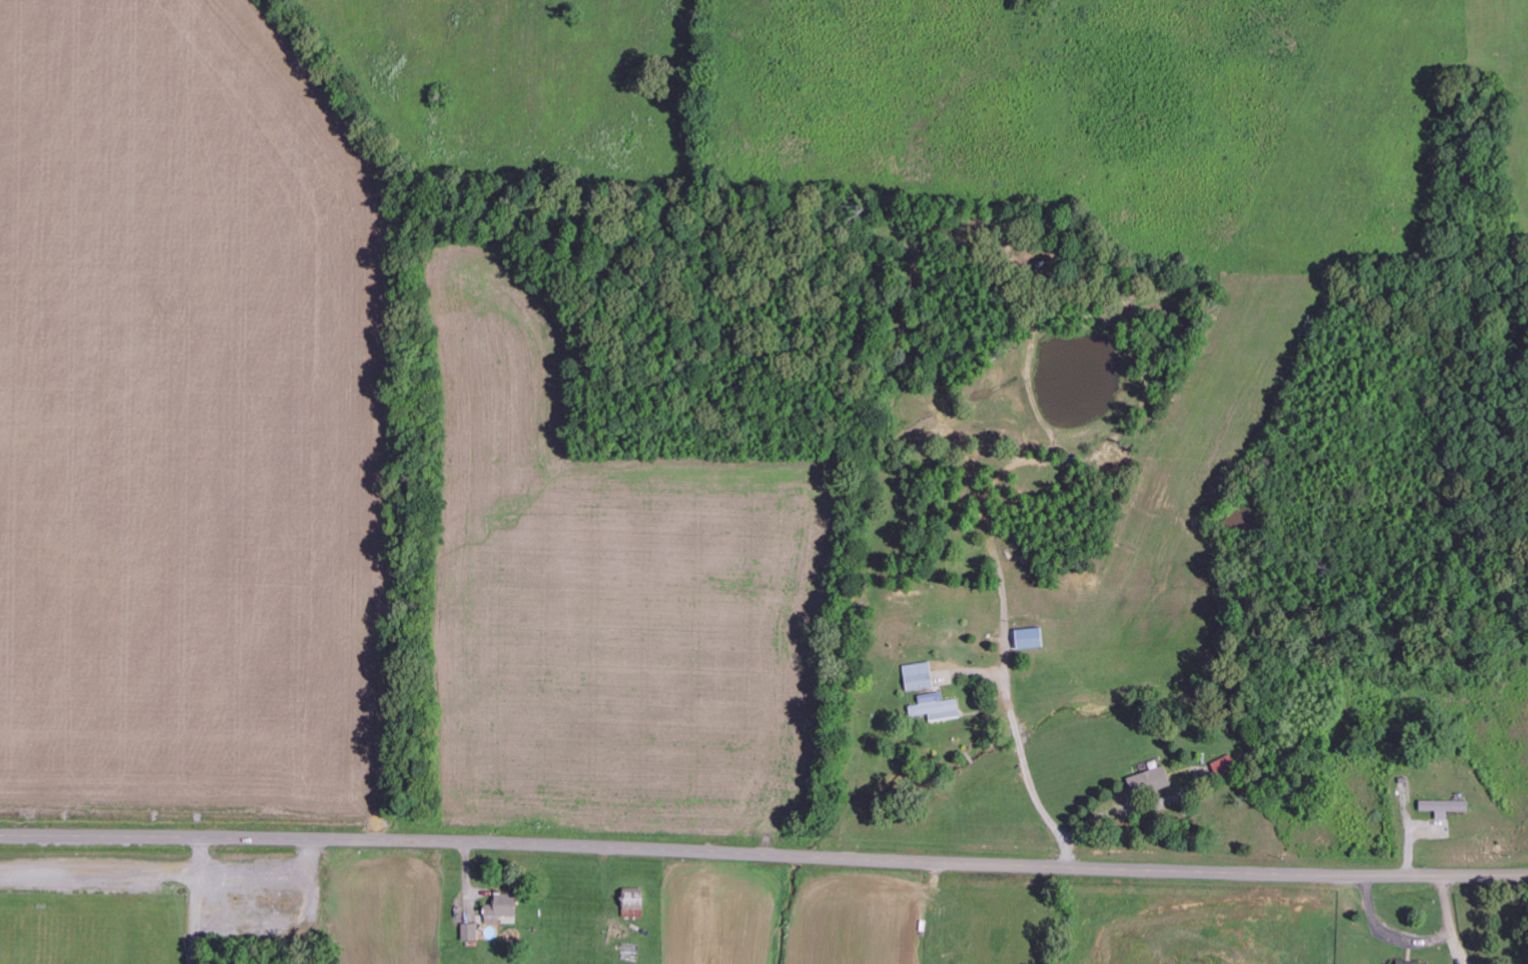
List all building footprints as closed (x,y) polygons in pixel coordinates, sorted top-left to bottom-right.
[(1019,649),(1045,648),(1044,628),(1018,629),(1019,649)] [(935,689),(932,663),(905,665),(908,691),(935,689)] [(919,696),(921,705),(911,706),(912,717),(931,714),(932,722),(963,718),(960,698),(945,701),(944,692),(919,696)] [(1129,779),(1138,801),(1174,787),(1165,765),(1129,779)] [(1471,801),(1421,801),(1421,811),(1438,811),(1438,819),(1450,819),(1450,812),(1471,811),(1471,801)] [(645,917),(646,889),(625,889),(625,917),(645,917)]
